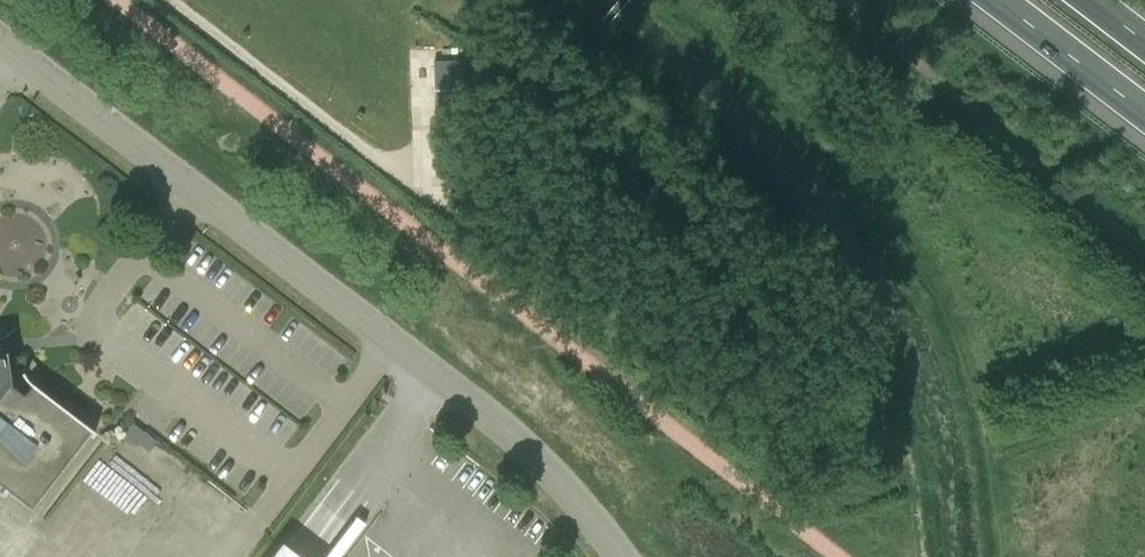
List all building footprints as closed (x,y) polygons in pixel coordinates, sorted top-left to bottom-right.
[(31,505),(92,426),(32,381),(24,392),(7,379),(3,354),(0,354),(0,481),(31,505)] [(271,556),(303,556),(283,541),(271,556)]
